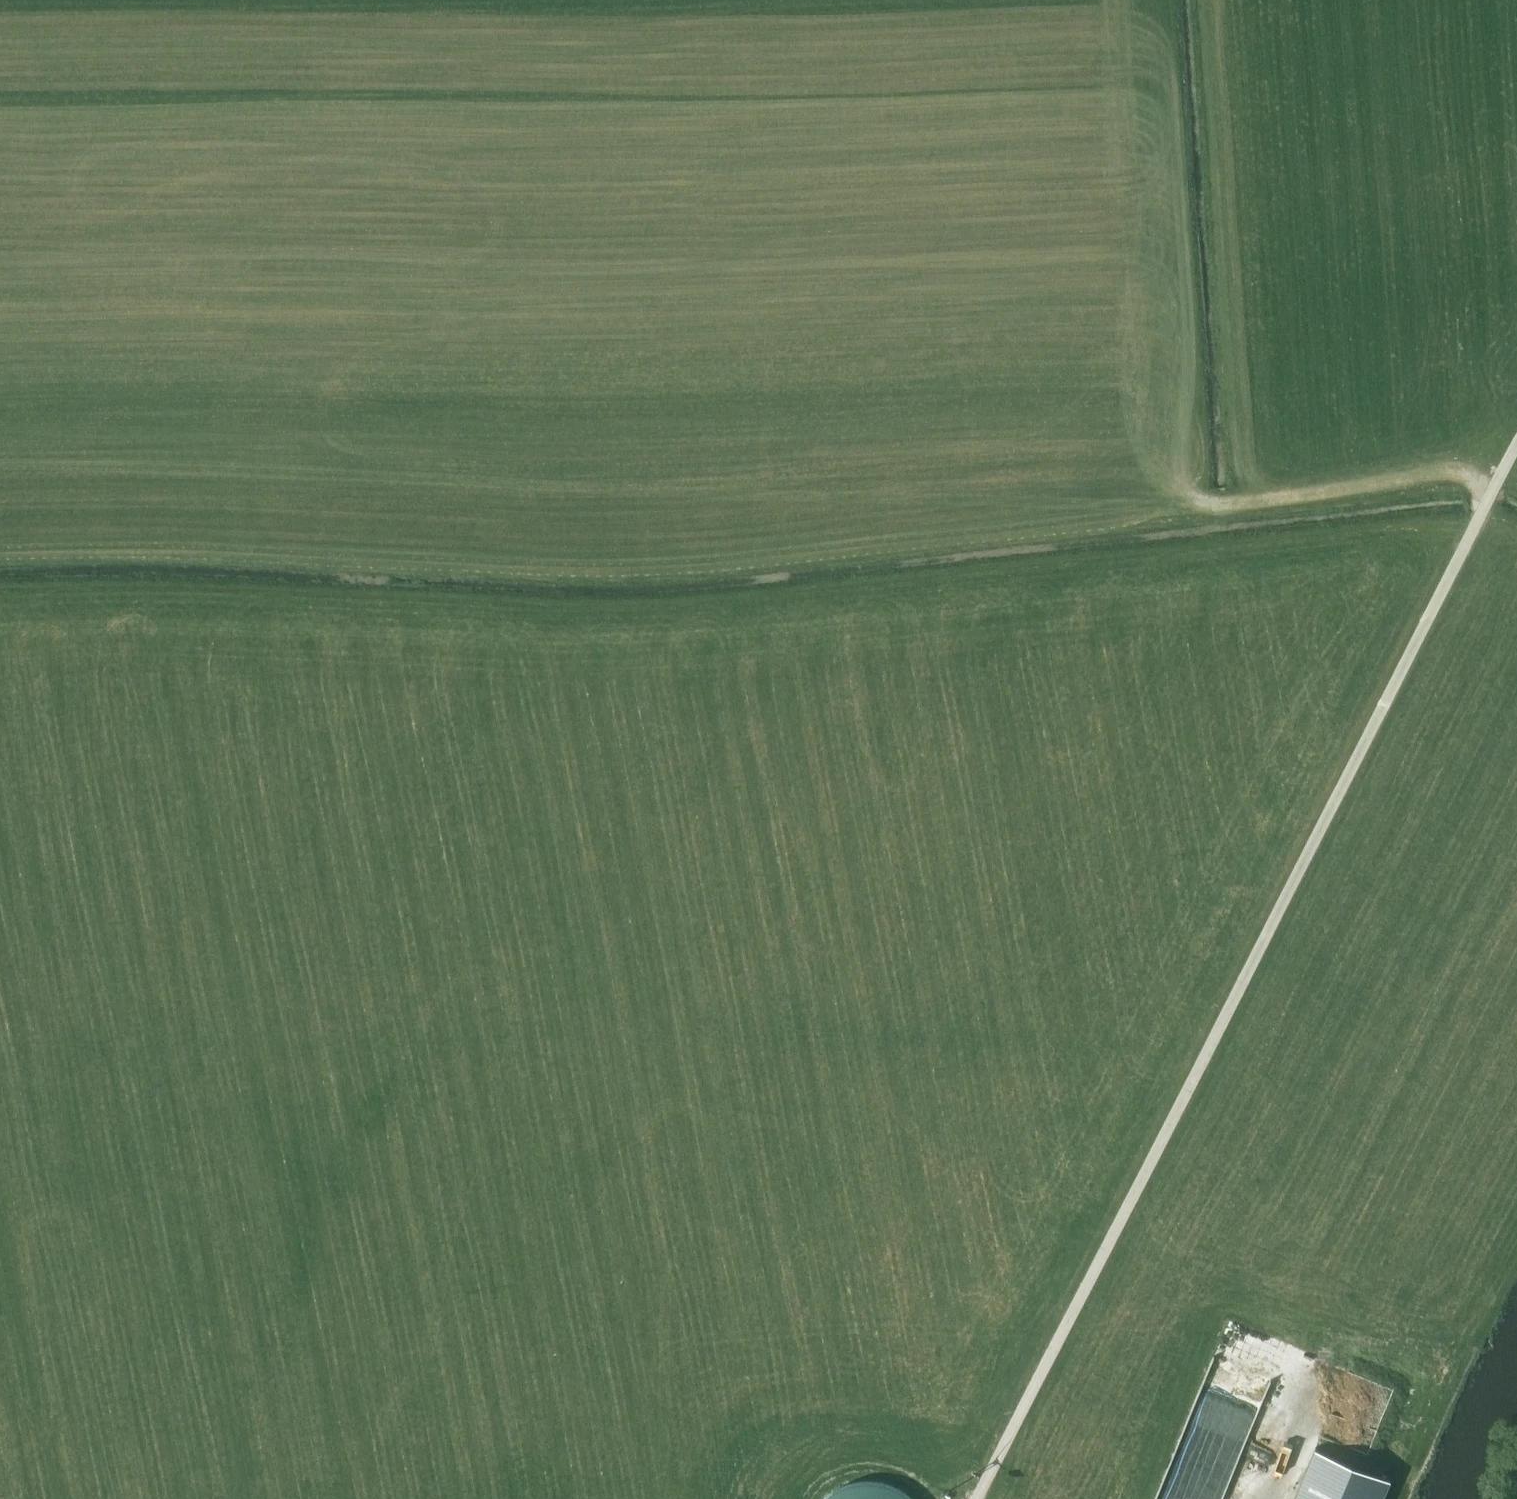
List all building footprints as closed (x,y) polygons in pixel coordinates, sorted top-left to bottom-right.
[(1294,1498),(1382,1498),(1391,1477),(1315,1447),(1294,1498)]
